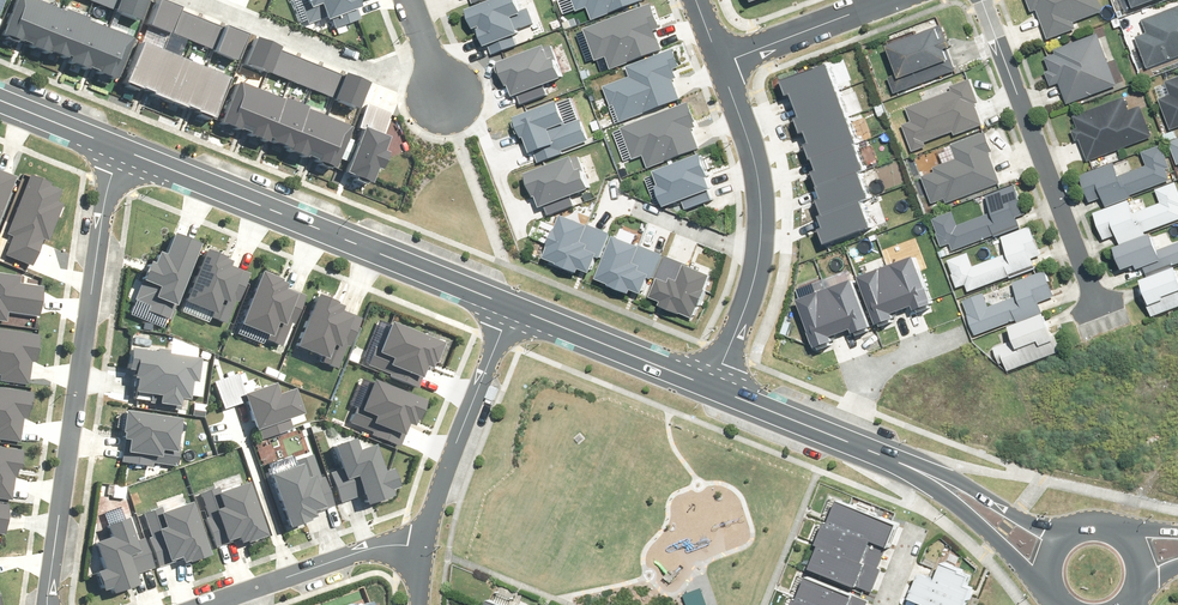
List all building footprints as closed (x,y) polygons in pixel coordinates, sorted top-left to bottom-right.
[(1,33),(29,44),(44,5),(31,0),(14,0),(1,33)] [(115,6),(113,10),(138,19),(145,0),(117,0),(115,6)] [(143,22),(168,31),(169,29),(177,9),(178,6),(164,0),(152,0),(143,22)] [(307,0),(300,2),(306,20),(322,14),(322,17),(329,15),(332,24),(356,16),(353,7),(357,6),(355,0),(307,0)] [(521,0),(486,0),(470,5),(476,23),(480,21),(486,41),(490,40),(493,49),(517,41),(514,31),(521,29),(520,27),(535,22),(529,4),(523,6),(521,0)] [(573,9),(584,6),(589,18),(639,1),(639,0),(570,0),(573,9)] [(1034,11),(1038,10),(1050,41),(1080,29),(1078,24),(1104,14),(1099,0),(1029,0),(1034,11)] [(1136,11),(1165,0),(1131,0),(1136,11)] [(652,4),(582,28),(593,59),(604,56),(608,68),(659,51),(651,27),(659,25),(652,4)] [(44,5),(29,44),(57,55),(72,16),(44,5)] [(1144,20),(1149,34),(1139,38),(1150,66),(1177,56),(1177,8),(1144,20)] [(199,17),(177,9),(169,29),(191,38),(199,17)] [(72,16),(57,55),(85,66),(100,27),(72,16)] [(221,26),(199,17),(191,38),(213,46),(221,26)] [(221,24),(221,26),(213,46),(211,50),(235,59),(245,33),(221,24)] [(100,27),(85,66),(112,77),(128,38),(100,27)] [(890,80),(896,95),(958,72),(942,30),(892,49),(902,75),(890,80)] [(1060,84),(1068,104),(1119,85),(1100,35),(1056,52),(1058,56),(1047,60),(1051,72),(1047,73),(1053,87),(1060,84)] [(253,36),(242,62),(267,71),(268,69),(276,48),(277,45),(253,36)] [(145,89),(161,50),(139,41),(123,81),(145,89)] [(555,59),(549,42),(502,58),(508,75),(512,74),(519,94),(522,92),(525,102),(549,94),(546,84),(553,82),(552,80),(567,74),(561,57),(555,59)] [(607,84),(614,102),(617,101),(623,117),(681,96),(674,77),(677,75),(674,66),(680,64),(674,47),(628,64),(632,75),(607,84)] [(276,48),(268,69),(289,77),(297,56),(276,48)] [(168,98),(183,59),(161,50),(145,89),(168,98)] [(320,65),(297,56),(289,77),(312,86),(320,65)] [(190,107),(206,67),(183,59),(168,98),(190,107)] [(785,80),(791,94),(796,92),(801,104),(842,88),(832,62),(785,80)] [(341,74),(320,65),(312,86),(333,94),(341,74)] [(212,116),(228,76),(206,67),(190,107),(212,116)] [(342,71),(341,74),(333,94),(332,98),(356,108),(367,81),(342,71)] [(1159,99),(1171,130),(1177,127),(1177,77),(1166,82),(1171,95),(1159,99)] [(218,120),(247,131),(264,90),(235,79),(218,120)] [(968,83),(893,112),(910,155),(985,126),(968,83)] [(805,116),(800,118),(805,131),(810,130),(851,114),(842,88),(801,104),(805,116)] [(247,131),(275,143),(292,102),(264,90),(247,131)] [(537,148),(541,159),(563,150),(562,147),(589,137),(581,114),(572,117),(564,96),(516,114),(525,137),(527,136),(532,150),(537,148)] [(1076,142),(1082,139),(1090,161),(1155,138),(1144,106),(1133,110),(1128,97),(1075,116),(1080,129),(1073,132),(1076,142)] [(359,129),(344,166),(368,176),(372,165),(379,168),(385,151),(383,149),(389,133),(384,132),(392,110),(366,100),(356,126),(359,129)] [(275,143),(303,155),(320,113),(292,102),(275,143)] [(689,103),(619,127),(630,158),(641,154),(645,167),(696,150),(688,126),(696,123),(689,103)] [(303,155),(332,166),(349,125),(320,113),(303,155)] [(814,142),(809,144),(815,157),(818,156),(860,140),(861,139),(851,114),(810,130),(814,142)] [(956,162),(919,176),(933,213),(1001,187),(981,135),(950,147),(956,162)] [(1177,166),(1177,139),(1169,142),(1177,166)] [(823,168),(818,170),(822,183),(864,167),(870,166),(866,157),(860,140),(818,156),(823,168)] [(1079,177),(1091,207),(1173,175),(1162,146),(1132,157),(1136,169),(1108,180),(1103,168),(1079,177)] [(536,194),(539,193),(543,204),(548,202),(552,213),(579,203),(575,193),(593,186),(580,152),(528,171),(536,194)] [(713,187),(709,176),(713,175),(704,152),(652,170),(664,205),(681,199),(685,209),(712,200),(708,189),(713,187)] [(827,196),(822,198),(827,212),(865,198),(874,194),(864,167),(822,183),(827,196)] [(16,176),(0,169),(0,213),(16,176)] [(11,234),(3,255),(30,265),(41,235),(46,237),(60,202),(55,200),(59,188),(47,184),(49,179),(27,171),(4,232),(11,234)] [(1106,246),(1177,219),(1177,189),(1176,185),(1146,196),(1151,208),(1123,219),(1118,207),(1094,217),(1106,246)] [(929,223),(941,253),(1023,221),(1012,191),(982,203),(986,214),(958,225),(954,213),(929,223)] [(828,225),(823,227),(828,241),(875,223),(865,198),(827,212),(824,214),(828,225)] [(564,213),(548,255),(560,260),(560,261),(581,270),(583,265),(592,269),(599,253),(601,254),(610,232),(564,213)] [(947,259),(959,289),(1042,257),(1030,227),(1000,239),(1004,251),(976,262),(972,250),(947,259)] [(1115,248),(1124,272),(1139,266),(1140,270),(1147,268),(1150,276),(1177,266),(1177,240),(1175,241),(1170,227),(1115,248)] [(147,260),(131,297),(147,303),(145,307),(167,316),(198,240),(170,229),(161,250),(157,248),(151,262),(147,260)] [(619,236),(602,278),(615,283),(614,284),(635,293),(637,288),(646,292),(653,276),(656,277),(665,255),(619,236)] [(203,251),(183,298),(209,308),(206,314),(223,321),(232,299),(236,301),(249,270),(203,251)] [(683,311),(695,316),(712,274),(666,256),(657,278),(660,279),(653,295),(663,299),(661,303),(682,312),(683,311)] [(934,302),(917,256),(890,266),(906,308),(916,304),(918,308),(934,302)] [(890,266),(865,276),(882,321),(898,315),(896,311),(906,308),(890,266)] [(964,302),(975,332),(1058,300),(1046,270),(1016,282),(1020,294),(992,305),(988,293),(964,302)] [(5,321),(7,308),(35,312),(39,285),(18,282),(19,274),(0,271),(0,320),(5,321)] [(1145,283),(1157,316),(1177,308),(1177,271),(1145,283)] [(260,273),(239,320),(265,331),(262,337),(279,344),(288,322),(292,324),(305,293),(260,273)] [(872,325),(855,280),(828,290),(844,331),(854,328),(856,331),(872,325)] [(828,290),(803,299),(820,344),(836,338),(834,335),(844,331),(828,290)] [(317,295),(296,342),(322,352),(319,358),(336,365),(345,344),(349,345),(362,314),(317,295)] [(1006,363),(1010,373),(1062,353),(1047,315),(1013,328),(1018,342),(996,350),(1002,365),(1006,363)] [(364,363),(414,384),(424,361),(430,364),(441,338),(389,316),(377,343),(373,341),(364,363)] [(25,383),(29,359),(33,360),(37,332),(0,327),(0,379),(25,383)] [(133,376),(131,396),(178,402),(179,394),(186,395),(188,378),(193,378),(196,358),(128,348),(126,367),(131,368),(130,375),(133,376)] [(238,370),(212,379),(221,405),(244,397),(253,426),(258,425),(262,436),(293,426),(289,415),(302,411),(293,384),(275,389),(273,382),(245,391),(238,370)] [(347,423),(397,444),(407,421),(413,423),(424,398),(372,376),(360,402),(356,400),(347,423)] [(18,439),(22,416),(26,416),(30,389),(0,384),(0,437),(18,439)] [(125,436),(121,459),(151,463),(151,461),(177,464),(180,445),(175,444),(179,414),(121,406),(118,426),(121,426),(120,435),(125,436)] [(399,487),(390,464),(378,468),(368,441),(352,448),(347,435),(327,443),(335,465),(325,469),(337,499),(354,492),(360,506),(391,495),(389,490),(399,487)] [(11,497),(14,474),(19,474),(23,447),(0,443),(0,495),(11,497)] [(307,512),(331,504),(313,451),(290,459),(292,464),(264,473),(283,526),(309,517),(307,512)] [(194,492),(211,544),(235,536),(237,541),(264,533),(245,479),(218,488),(217,484),(194,492)] [(900,520),(840,497),(831,520),(888,542),(891,543),(900,520)] [(5,533),(10,501),(0,499),(0,532),(5,533)] [(138,510),(155,562),(179,555),(181,561),(207,553),(190,499),(163,507),(162,503),(138,510)] [(101,565),(89,569),(96,593),(106,590),(107,594),(139,584),(135,570),(152,565),(143,533),(132,537),(126,514),(105,520),(109,533),(92,538),(101,565)] [(888,542),(831,520),(822,543),(879,564),(888,542)] [(877,569),(817,547),(809,569),(869,592),(877,569)] [(930,604),(972,604),(977,587),(969,585),(973,572),(944,563),(940,578),(925,573),(917,597),(931,602),(930,604)] [(801,599),(818,604),(866,604),(868,599),(810,576),(801,599)]
